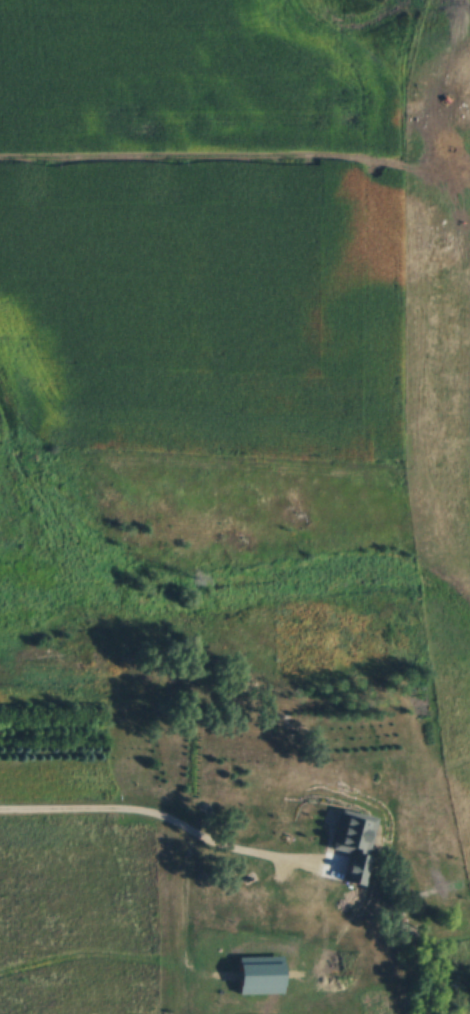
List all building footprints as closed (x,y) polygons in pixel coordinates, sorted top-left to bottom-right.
[(374,816),(338,810),(331,848),(348,851),(343,881),(361,884),(374,816)]
